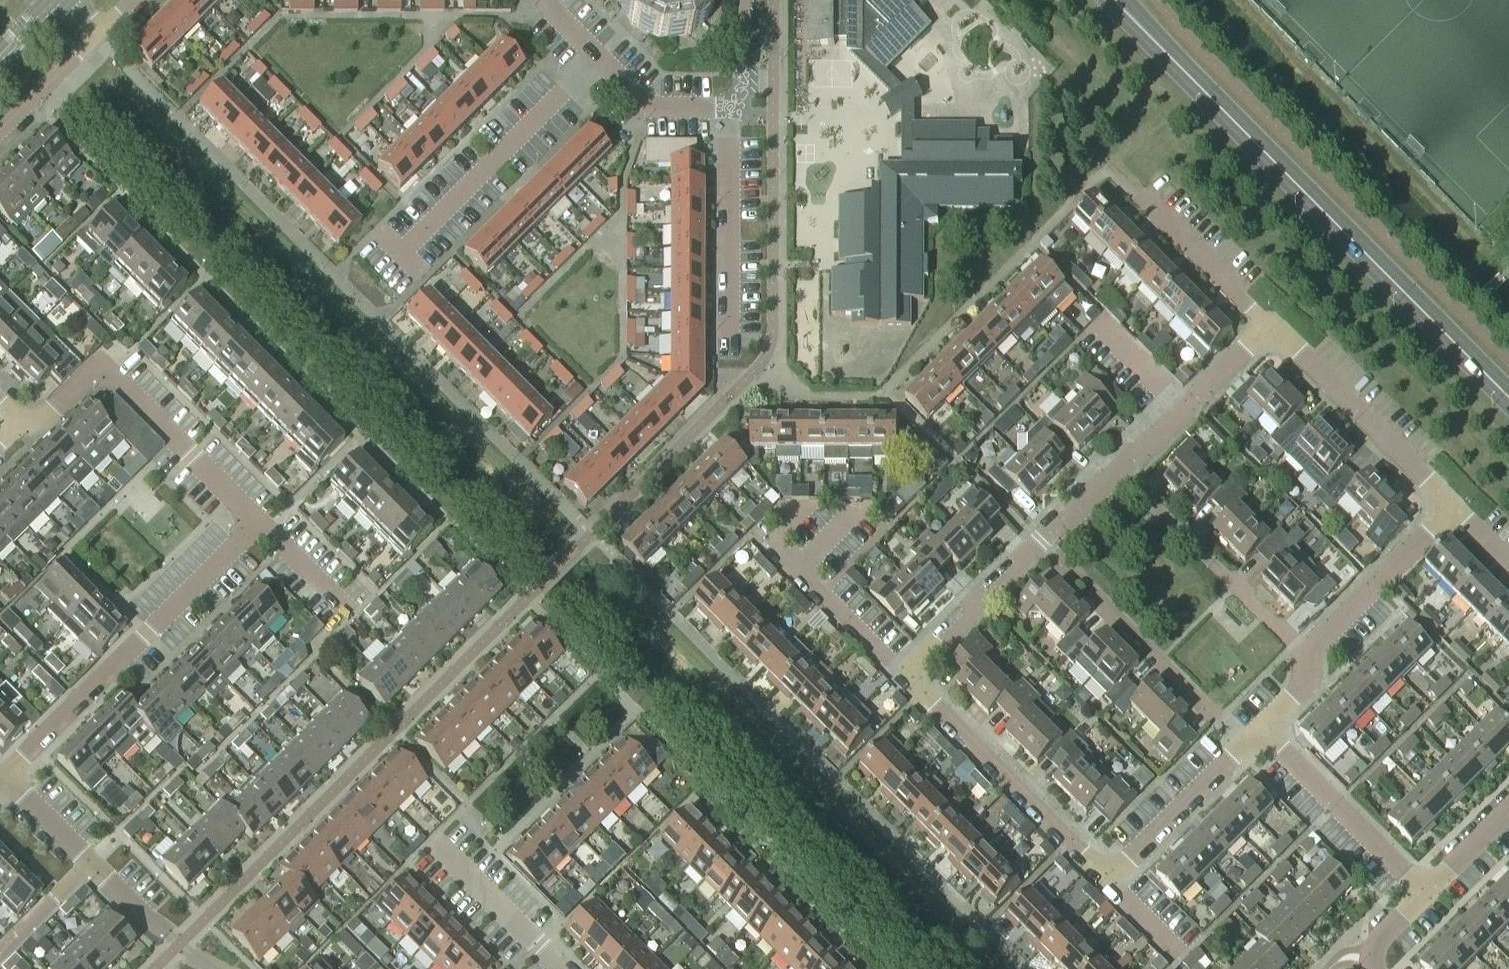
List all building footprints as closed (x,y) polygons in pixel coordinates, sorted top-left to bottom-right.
[(212,11),(201,0),(178,0),(174,4),(197,26),(212,11)] [(223,0),(201,0),(212,11),(223,0)] [(625,11),(631,25),(659,39),(689,34),(711,12),(714,0),(619,0),(625,11)] [(809,7),(809,25),(808,25),(808,26),(809,26),(809,44),(808,44),(808,45),(835,45),(835,40),(848,40),(848,51),(892,94),(881,102),(882,103),(887,100),(896,112),(890,116),(891,117),(902,110),(902,158),(913,158),(913,124),(914,124),(914,102),(923,96),(922,95),(916,98),(908,86),(913,82),(912,81),(901,88),(885,71),(908,48),(909,48),(910,47),(909,47),(930,26),(931,26),(932,25),(917,11),(909,3),(911,0),(809,0),(809,7)] [(181,42),(197,26),(174,4),(159,19),(181,42)] [(233,12),(225,19),(232,28),(241,20),(233,12)] [(255,22),(261,28),(270,19),(264,14),(255,22)] [(166,57),(181,42),(159,19),(144,34),(166,57)] [(253,36),(261,28),(255,22),(247,30),(253,36)] [(454,29),(445,38),(451,43),(459,35),(454,29)] [(151,72),(166,57),(144,34),(129,50),(151,72)] [(225,52),(230,58),(239,50),(233,44),(225,52)] [(486,60),(508,81),(523,66),(528,60),(519,51),(513,56),(501,44),(486,60)] [(423,59),(429,65),(437,57),(432,51),(423,59)] [(222,66),(230,58),(225,52),(216,61),(222,66)] [(421,74),(429,65),(423,59),(415,68),(421,74)] [(492,97),(508,81),(486,60),(471,75),(492,97)] [(253,86),(261,78),(266,73),(258,64),(253,70),(251,68),(242,76),(253,86)] [(231,69),(222,78),(227,83),(236,74),(231,69)] [(194,83),(200,89),(208,80),(203,74),(194,83)] [(477,112),(492,97),(471,75),(455,91),(477,112)] [(267,101),(275,93),(281,87),(273,80),(268,85),(261,78),(253,86),(267,101)] [(393,90),(398,96),(407,87),(401,82),(393,90)] [(191,97),(200,89),(194,83),(186,91),(191,97)] [(214,123),(237,100),(221,85),(199,107),(214,123)] [(281,87),(275,93),(284,103),(290,97),(281,87)] [(390,104),(398,96),(393,90),(384,99),(390,104)] [(461,128),(477,112),(455,91),(440,106),(461,128)] [(230,138),(252,116),(237,100),(214,123),(230,138)] [(446,143),(461,128),(440,106),(424,122),(446,143)] [(306,125),(312,119),(304,111),(298,116),(306,125)] [(362,121),(368,126),(376,118),(371,112),(362,121)] [(245,154),(268,132),(252,116),(230,138),(245,154)] [(312,119),(306,125),(315,133),(320,128),(312,119)] [(359,135),(368,126),(362,121),(354,129),(359,135)] [(430,159),(446,143),(424,122),(409,137),(430,159)] [(854,271),(832,271),(832,315),(845,315),(851,315),(851,326),(881,326),(896,326),(912,326),(912,311),(912,299),(925,299),(925,277),(929,277),(929,258),(925,258),(925,236),(922,236),(922,224),(939,224),(939,207),(952,207),(952,210),(1015,210),(1015,183),(1023,183),(1023,167),(1015,167),(1015,151),(1007,151),(1007,139),(992,138),(992,132),(978,132),(978,124),(914,124),(913,124),(913,158),(902,158),(902,167),(881,167),(881,188),(873,188),(873,198),(839,198),(839,261),(854,261),(854,271)] [(572,145),(595,168),(610,153),(598,140),(603,134),(594,125),(589,131),(588,130),(572,145)] [(25,143),(62,179),(65,176),(69,176),(74,171),(74,167),(78,164),(75,161),(75,160),(72,157),(64,150),(66,147),(58,140),(56,142),(46,132),(35,143),(30,138),(25,143)] [(260,169),(283,147),(268,132),(245,154),(260,169)] [(415,174),(430,159),(409,137),(393,153),(415,174)] [(337,156),(342,150),(334,142),(328,147),(337,156)] [(696,142),(645,142),(645,166),(671,166),(671,181),(702,181),(702,159),(696,158),(696,142)] [(61,180),(62,179),(25,143),(20,147),(25,152),(15,163),(40,189),(53,176),(57,180),(59,177),(61,180)] [(579,183),(595,168),(572,145),(557,161),(579,183)] [(276,185),(298,163),(283,147),(260,169),(276,185)] [(342,150),(337,156),(345,164),(351,158),(342,150)] [(399,190),(415,174),(393,153),(378,168),(399,190)] [(564,199),(579,183),(557,161),(541,176),(564,199)] [(31,211),(32,212),(49,196),(41,188),(40,189),(15,163),(5,173),(0,168),(0,180),(31,211)] [(291,201),(314,178),(298,163),(276,185),(291,201)] [(367,186),(373,181),(365,172),(359,178),(367,186)] [(548,214),(564,199),(541,176),(526,192),(548,214)] [(307,216),(329,194),(314,178),(291,201),(307,216)] [(31,211),(0,180),(0,212),(9,220),(9,221),(12,224),(12,223),(15,226),(18,223),(22,223),(28,218),(27,214),(31,211)] [(373,181),(367,186),(376,195),(381,189),(373,181)] [(608,193),(617,193),(617,181),(608,181),(608,193)] [(702,181),(671,181),(671,204),(702,205),(702,181)] [(532,230),(548,214),(526,192),(510,207),(532,230)] [(86,204),(93,211),(103,201),(95,194),(86,204)] [(322,232),(344,210),(329,194),(307,216),(322,232)] [(1091,234),(1117,208),(1105,197),(1102,200),(1096,195),(1074,217),(1091,234)] [(702,205),(671,204),(671,213),(671,227),(702,227),(702,213),(702,205)] [(517,245),(532,230),(510,207),(494,223),(517,245)] [(85,230),(76,239),(94,257),(97,254),(103,249),(102,248),(127,223),(113,208),(88,232),(85,230)] [(1109,251),(1130,229),(1125,224),(1129,220),(1117,208),(1091,234),(1109,251)] [(71,219),(78,226),(88,216),(81,209),(71,219)] [(344,210),(322,232),(337,247),(360,225),(344,210)] [(590,226),(596,232),(604,224),(598,218),(590,226)] [(68,219),(53,235),(61,243),(77,228),(68,219)] [(103,249),(97,254),(111,268),(117,263),(142,237),(127,223),(102,248),(103,249)] [(501,261),(517,245),(494,223),(479,238),(501,261)] [(587,241),(596,232),(590,226),(581,235),(587,241)] [(702,227),(671,227),(671,249),(702,249),(702,227)] [(1126,268),(1151,243),(1139,231),(1136,235),(1130,229),(1109,251),(1126,268)] [(61,244),(61,243),(53,235),(51,233),(31,253),(41,264),(61,244)] [(117,263),(111,268),(125,283),(128,280),(131,277),(132,277),(157,252),(142,237),(117,263)] [(486,277),(501,261),(479,238),(463,254),(486,277)] [(1043,241),(1043,247),(1046,250),(1051,250),(1054,247),(1055,242),(1051,238),(1046,238),(1043,241)] [(1143,285),(1164,263),(1158,257),(1162,254),(1151,243),(1126,268),(1143,285)] [(559,257),(565,263),(574,254),(568,248),(559,257)] [(702,249),(671,249),(671,271),(702,271),(702,249)] [(21,250),(15,256),(20,261),(26,255),(21,250)] [(1061,266),(1067,260),(1058,250),(1052,256),(1061,266)] [(131,277),(128,280),(128,281),(143,295),(146,292),(172,267),(157,252),(132,277),(131,277)] [(557,271),(565,263),(559,257),(551,265),(557,271)] [(58,262),(51,269),(58,276),(65,269),(58,262)] [(1064,284),(1065,284),(1043,262),(1037,268),(1034,264),(1022,276),(1057,310),(1074,294),(1064,284)] [(1160,302),(1185,277),(1173,265),(1169,268),(1164,263),(1143,285),(1160,302)] [(36,266),(30,272),(37,279),(43,273),(36,266)] [(172,267),(146,292),(161,307),(186,281),(172,267)] [(1078,282),(1084,276),(1076,268),(1069,274),(1078,282)] [(702,271),(671,271),(671,292),(702,292),(702,271)] [(467,286),(473,280),(464,272),(458,278),(467,286)] [(530,274),(522,282),(528,288),(536,280),(530,274)] [(1009,296),(1040,328),(1057,310),(1022,276),(1011,287),(1015,290),(1009,296)] [(1084,276),(1078,282),(1087,291),(1093,285),(1084,276)] [(1177,319),(1199,297),(1192,291),(1196,287),(1185,277),(1160,302),(1177,319)] [(526,289),(532,296),(543,285),(537,279),(536,280),(528,288),(526,289)] [(804,279),(796,279),(796,291),(804,291),(804,279)] [(473,280),(467,286),(475,294),(481,289),(473,280)] [(52,281),(44,289),(52,297),(60,289),(52,281)] [(532,296),(526,289),(520,283),(506,297),(513,304),(510,307),(515,312),(532,296)] [(0,301),(9,293),(8,292),(0,284),(0,301)] [(81,299),(88,292),(81,285),(74,292),(81,299)] [(88,292),(81,299),(88,306),(95,299),(88,292)] [(702,292),(671,292),(671,314),(702,314),(702,292)] [(0,301),(0,332),(20,313),(24,308),(9,293),(0,301)] [(420,331),(443,309),(427,293),(405,316),(420,331)] [(184,337),(213,308),(198,294),(172,319),(173,320),(170,322),(184,337)] [(988,310),(1013,335),(1019,341),(1030,330),(1034,334),(1040,328),(1009,296),(1003,301),(1000,298),(988,310)] [(67,297),(61,303),(66,308),(72,302),(67,297)] [(1194,336),(1219,311),(1207,299),(1204,302),(1199,297),(1177,319),(1194,336)] [(497,317),(503,311),(495,302),(489,308),(497,317)] [(1112,316),(1118,310),(1110,302),(1103,308),(1105,309),(1112,316)] [(1085,316),(1092,323),(1100,314),(1094,307),(1085,316)] [(0,332),(0,352),(6,358),(31,332),(39,324),(24,308),(20,313),(0,332)] [(202,348),(227,323),(213,308),(184,337),(185,338),(188,335),(202,348)] [(436,347),(458,325),(443,309),(420,331),(436,347)] [(996,352),(1013,335),(988,310),(977,321),(980,324),(974,330),(996,352)] [(1121,325),(1127,319),(1118,310),(1112,316),(1121,325)] [(503,311),(497,317),(505,325),(511,319),(503,311)] [(1186,344),(1204,361),(1233,331),(1227,325),(1230,322),(1219,311),(1194,336),(1186,344)] [(90,321),(81,312),(74,319),(83,328),(90,321)] [(110,328),(117,322),(110,314),(103,321),(110,328)] [(702,314),(671,314),(671,335),(702,335),(702,314)] [(845,315),(832,315),(832,323),(844,323),(845,315)] [(117,322),(110,328),(117,335),(124,328),(117,322)] [(212,367),(242,337),(227,323),(202,348),(202,349),(199,352),(213,366),(212,367)] [(31,332),(6,358),(15,367),(10,373),(16,378),(51,344),(56,339),(39,324),(31,332)] [(451,363),(474,340),(458,325),(436,347),(451,363)] [(979,369),(996,352),(974,330),(969,336),(965,332),(954,344),(979,369)] [(528,348),(533,342),(525,333),(519,339),(528,348)] [(702,335),(671,335),(671,359),(700,359),(702,335)] [(1146,350),(1152,344),(1143,335),(1137,342),(1146,350)] [(1057,345),(1064,352),(1072,343),(1066,336),(1057,345)] [(231,378),(256,352),(242,337),(212,367),(226,381),(230,377),(231,378)] [(51,344),(16,378),(21,384),(26,378),(37,389),(46,380),(51,375),(61,385),(81,364),(56,339),(51,344)] [(467,378),(489,356),(474,340),(451,363),(467,378)] [(533,342),(528,348),(529,348),(536,356),(542,350),(533,342)] [(962,386),(979,369),(954,344),(942,355),(946,359),(940,364),(962,386)] [(1152,344),(1146,350),(1155,359),(1161,353),(1152,344)] [(1055,360),(1064,352),(1057,345),(1048,353),(1055,360)] [(538,358),(536,356),(529,348),(520,357),(529,366),(538,358)] [(160,349),(148,360),(154,366),(161,360),(162,360),(166,356),(160,349)] [(245,392),(271,367),(256,352),(231,378),(245,392)] [(482,394),(505,371),(489,356),(467,378),(482,394)] [(700,359),(671,359),(671,379),(700,391),(700,359)] [(154,366),(162,374),(169,367),(162,360),(161,360),(154,366)] [(558,378),(564,372),(556,364),(550,370),(558,378)] [(945,403),(962,386),(940,364),(934,370),(931,366),(919,378),(945,403)] [(260,407),(285,381),(271,367),(245,392),(260,407)] [(1185,368),(1174,379),(1183,387),(1189,381),(1194,376),(1185,368)] [(609,378),(614,383),(623,375),(617,369),(609,378)] [(1032,370),(1023,379),(1029,386),(1039,376),(1032,370)] [(498,409),(520,387),(505,371),(482,394),(498,409)] [(564,372),(558,378),(566,386),(572,381),(564,372)] [(1226,394),(1227,395),(1240,408),(1249,398),(1265,414),(1289,390),(1273,374),(1260,387),(1246,374),(1226,394)] [(1086,395),(1071,410),(1096,435),(1112,420),(1106,415),(1124,397),(1104,377),(1096,385),(1086,376),(1077,386),(1086,395)] [(606,392),(614,383),(609,378),(600,386),(606,392)] [(928,420),(945,403),(919,378),(908,389),(912,393),(906,399),(928,420)] [(671,379),(655,394),(677,416),(678,415),(677,414),(700,391),(671,379)] [(274,421),(300,396),(285,381),(260,407),(274,421)] [(183,396),(190,389),(183,382),(176,388),(183,396)] [(566,394),(574,402),(583,392),(576,384),(566,394)] [(513,425),(536,402),(520,387),(498,409),(513,425)] [(1006,396),(1012,402),(1021,394),(1014,387),(1006,396)] [(190,389),(183,396),(190,402),(197,395),(190,389)] [(1271,439),(1280,448),(1300,428),(1291,419),(1305,406),(1289,390),(1265,414),(1280,430),(1271,439)] [(113,394),(95,412),(104,421),(121,403),(113,394)] [(655,394),(640,409),(662,431),(677,416),(655,394)] [(289,436),(315,411),(300,396),(274,421),(289,436)] [(1004,411),(1012,402),(1006,396),(997,404),(1004,411)] [(578,408),(583,414),(592,405),(587,399),(578,408)] [(536,402),(513,425),(528,440),(551,417),(536,402)] [(1071,410),(1063,402),(1047,417),(1046,417),(1037,426),(1057,445),(1066,437),(1080,451),(1096,435),(1071,410)] [(121,403),(104,421),(112,429),(130,411),(121,403)] [(67,416),(102,450),(109,457),(125,442),(121,438),(113,430),(112,429),(104,421),(95,412),(88,405),(76,417),(72,412),(67,416)] [(575,422),(583,414),(578,408),(569,416),(575,422)] [(1005,418),(995,429),(1003,437),(1023,417),(1015,408),(1005,418)] [(640,409),(625,425),(647,447),(662,431),(640,409)] [(112,429),(113,430),(121,438),(139,420),(130,411),(112,429)] [(213,425),(219,418),(212,411),(205,418),(213,425)] [(304,451),(329,425),(315,411),(289,436),(303,450),(304,451)] [(989,413),(980,421),(987,428),(995,420),(989,413)] [(758,449),(776,449),(777,449),(777,414),(760,414),(760,419),(752,419),(752,435),(733,451),(747,465),(751,469),(758,462),(758,449)] [(801,449),(801,419),(793,419),(793,414),(777,414),(777,449),(776,449),(776,459),(800,459),(800,449),(801,449)] [(801,449),(825,449),(825,414),(808,414),(808,419),(801,419),(801,449)] [(849,449),(849,419),(841,419),(841,414),(825,414),(825,449),(825,462),(849,462),(849,449)] [(849,449),(873,449),(873,414),(857,414),(857,419),(849,419),(849,449)] [(908,430),(898,430),(898,419),(889,419),(889,414),(873,414),(873,449),(873,459),(896,459),(896,455),(905,455),(919,442),(908,430)] [(57,436),(82,461),(81,462),(93,473),(109,457),(102,450),(67,416),(62,421),(67,426),(57,436)] [(219,418),(213,425),(219,431),(226,425),(219,418)] [(121,438),(125,442),(129,446),(147,429),(139,420),(121,438)] [(1300,428),(1280,448),(1305,473),(1342,435),(1329,422),(1325,426),(1322,424),(1309,437),(1300,428)] [(311,472),(318,465),(344,440),(329,425),(304,451),(303,450),(296,457),(297,458),(299,463),(305,469),(310,471),(311,472)] [(625,425),(609,440),(631,462),(647,447),(625,425)] [(1057,445),(1037,426),(1028,435),(1028,452),(1022,459),(1047,484),(1063,468),(1057,462),(1065,454),(1057,446),(1057,445)] [(138,455),(156,437),(147,429),(129,446),(138,455)] [(547,438),(553,444),(561,435),(556,430),(547,438)] [(1329,497),(1349,477),(1341,468),(1354,455),(1351,453),(1356,449),(1342,435),(1305,473),(1329,497)] [(36,446),(78,488),(93,473),(81,462),(82,461),(57,436),(46,447),(41,442),(36,446)] [(156,437),(138,455),(146,464),(164,446),(156,437)] [(544,452),(553,444),(547,438),(539,447),(544,452)] [(1181,498),(1206,473),(1190,457),(1199,448),(1191,439),(1171,459),(1179,468),(1165,482),(1181,498)] [(242,454),(249,447),(241,440),(235,447),(242,454)] [(609,440),(594,456),(616,478),(631,462),(609,440)] [(960,441),(951,450),(957,457),(967,447),(960,441)] [(747,465),(733,451),(725,443),(720,449),(716,445),(705,456),(730,482),(747,465)] [(78,488),(36,446),(31,452),(36,457),(26,467),(59,499),(73,484),(78,488)] [(249,447),(242,454),(248,461),(255,454),(249,447)] [(969,454),(966,462),(974,465),(978,457),(969,454)] [(358,455),(329,484),(343,499),(373,469),(358,455)] [(594,456),(578,471),(600,493),(616,478),(594,456)] [(713,499),(730,482),(705,456),(694,467),(697,471),(691,477),(713,499)] [(1047,484),(1022,459),(1018,456),(1003,470),(998,465),(988,475),(1008,494),(1017,486),(1031,500),(1047,484)] [(943,459),(934,468),(940,474),(949,465),(943,459)] [(123,470),(131,479),(139,471),(130,463),(123,470)] [(43,514),(59,499),(26,467),(16,477),(10,472),(5,477),(43,514)] [(271,483),(278,476),(270,469),(264,476),(271,483)] [(343,499),(340,502),(355,517),(358,514),(387,484),(373,469),(343,499)] [(578,471),(563,486),(585,508),(600,493),(578,471)] [(1219,508),(1239,489),(1230,479),(1221,488),(1206,473),(1181,498),(1196,513),(1210,499),(1219,508)] [(1363,513),(1387,489),(1371,473),(1358,486),(1349,477),(1329,497),(1338,506),(1347,497),(1363,513)] [(278,476),(271,483),(277,489),(284,483),(278,476)] [(958,485),(949,476),(925,500),(934,509),(958,485)] [(43,514),(5,477),(0,482),(0,483),(5,487),(0,492),(0,502),(28,530),(43,514)] [(696,516),(713,499),(691,477),(686,482),(682,478),(670,491),(696,516)] [(908,486),(918,496),(927,487),(917,477),(908,486)] [(872,478),(850,478),(850,491),(850,500),(861,500),(872,500),(872,482),(872,478)] [(387,484),(358,514),(373,528),(402,499),(387,484)] [(909,506),(918,496),(908,486),(899,496),(909,506)] [(792,500),(801,500),(801,487),(792,487),(792,500)] [(801,487),(801,500),(809,500),(809,487),(801,487)] [(952,528),(977,553),(993,537),(986,530),(1000,516),(973,489),(958,504),(961,519),(952,528)] [(1230,547),(1255,522),(1239,507),(1248,497),(1239,489),(1219,508),(1228,517),(1214,531),(1230,547)] [(1405,527),(1393,515),(1403,505),(1387,489),(1363,513),(1359,517),(1374,531),(1367,538),(1381,552),(1405,527)] [(679,533),(696,516),(670,491),(660,501),(663,505),(657,512),(679,533)] [(823,491),(813,491),(813,500),(824,500),(823,491)] [(849,491),(836,491),(836,500),(850,500),(850,491),(849,491)] [(883,511),(893,521),(909,506),(899,496),(883,511)] [(402,499),(373,528),(388,543),(417,514),(402,499)] [(91,501),(82,510),(91,519),(100,509),(91,501)] [(758,510),(764,516),(773,507),(767,501),(758,510)] [(11,544),(12,545),(28,530),(0,502),(0,533),(11,544)] [(755,525),(764,516),(758,510),(749,519),(755,525)] [(662,551),(679,533),(657,512),(652,516),(648,513),(636,525),(662,551)] [(315,527),(322,520),(315,514),(309,521),(315,527)] [(417,514),(388,543),(402,558),(432,529),(417,514)] [(322,520),(315,527),(322,535),(329,528),(322,520)] [(1255,522),(1230,547),(1246,563),(1260,549),(1269,557),(1289,538),(1280,529),(1275,534),(1267,526),(1263,530),(1255,522)] [(644,568),(662,551),(636,525),(626,535),(629,539),(622,546),(644,568)] [(66,526),(61,531),(67,537),(72,532),(66,526)] [(919,543),(939,563),(945,569),(954,561),(962,569),(977,553),(952,528),(937,543),(928,534),(919,543)] [(11,544),(0,533),(0,555),(11,544)] [(734,535),(724,544),(730,550),(739,541),(734,535)] [(1279,596),(1304,572),(1288,556),(1297,546),(1289,538),(1269,557),(1278,566),(1263,580),(1279,596)] [(719,539),(710,547),(716,553),(724,544),(719,539)] [(1442,578),(1465,555),(1449,539),(1426,563),(1442,578)] [(48,543),(45,546),(51,552),(57,546),(53,543),(48,543)] [(344,557),(351,550),(344,543),(337,550),(344,557)] [(428,549),(435,555),(441,549),(434,543),(428,549)] [(920,561),(904,577),(928,602),(944,586),(937,578),(945,569),(939,563),(919,543),(910,552),(920,561)] [(716,553),(721,558),(730,550),(724,544),(716,553)] [(427,563),(435,555),(428,549),(421,556),(427,563)] [(351,550),(344,557),(351,564),(358,557),(351,550)] [(761,570),(767,564),(759,555),(752,562),(761,570)] [(1457,594),(1481,570),(1465,555),(1442,578),(1457,594)] [(52,606),(77,580),(62,564),(36,590),(52,606)] [(767,564),(761,570),(770,579),(776,573),(767,564)] [(1304,572),(1279,596),(1295,612),(1309,598),(1318,607),(1338,587),(1328,578),(1323,583),(1321,580),(1319,577),(1317,574),(1317,571),(1315,567),(1312,564),(1304,572)] [(460,581),(486,607),(501,592),(475,566),(460,581)] [(699,569),(690,579),(695,584),(705,575),(699,569)] [(853,569),(846,576),(861,592),(868,585),(853,569)] [(1473,609),(1496,586),(1481,570),(1457,594),(1473,609)] [(399,578),(405,585),(412,578),(406,571),(399,578)] [(380,579),(374,573),(367,579),(373,586),(380,579)] [(26,575),(19,582),(25,588),(32,581),(26,575)] [(913,618),(928,602),(904,577),(889,592),(880,583),(870,592),(896,617),(904,609),(913,618)] [(398,592),(405,585),(399,578),(392,585),(398,592)] [(10,603),(25,589),(15,579),(0,593),(10,603)] [(687,592),(695,584),(690,579),(682,586),(687,592)] [(62,627),(93,596),(77,580),(52,606),(46,612),(62,627)] [(709,622),(735,597),(717,580),(695,602),(702,608),(699,611),(709,622)] [(471,621),(486,607),(460,581),(446,596),(471,621)] [(1040,582),(1015,608),(1026,619),(1030,615),(1041,615),(1050,624),(1075,600),(1059,584),(1050,592),(1040,582)] [(1404,585),(1396,592),(1404,600),(1411,593),(1404,585)] [(1508,604),(1508,599),(1496,586),(1473,609),(1488,625),(1508,604)] [(240,605),(266,631),(281,616),(273,607),(275,605),(267,597),(265,599),(256,590),(240,605)] [(795,605),(802,598),(793,590),(787,596),(795,605)] [(78,643),(109,611),(93,596),(62,627),(78,643)] [(456,636),(471,621),(446,596),(431,611),(456,636)] [(730,636),(752,614),(735,597),(709,622),(722,634),(725,631),(730,636)] [(802,598),(795,605),(804,614),(811,607),(802,598)] [(1065,658),(1086,638),(1077,629),(1091,615),(1075,600),(1050,624),(1065,641),(1057,649),(1065,658)] [(369,608),(375,614),(382,608),(376,601),(369,608)] [(1508,635),(1508,604),(1488,625),(1504,640),(1508,635)] [(266,632),(266,631),(240,605),(225,621),(258,654),(273,639),(266,632)] [(369,621),(375,614),(369,608),(362,614),(369,621)] [(1428,624),(1435,616),(1428,609),(1420,616),(1428,624)] [(109,611),(78,643),(96,661),(102,654),(100,652),(107,644),(109,646),(117,638),(116,636),(124,627),(109,611)] [(441,651),(456,636),(431,611),(416,625),(441,651)] [(743,656),(769,631),(752,614),(730,636),(736,642),(733,645),(743,656)] [(1435,616),(1428,624),(1435,631),(1443,624),(1435,616)] [(303,634),(297,640),(298,641),(304,647),(323,629),(314,619),(301,632),(303,634)] [(512,635),(543,665),(558,650),(542,635),(527,620),(512,635)] [(210,636),(235,662),(250,647),(258,654),(225,621),(210,636)] [(829,639),(836,632),(827,623),(820,630),(829,639)] [(1395,640),(1419,663),(1434,648),(1411,624),(1395,640)] [(19,638),(26,631),(20,625),(13,631),(19,638)] [(426,666),(441,651),(416,625),(401,640),(426,666)] [(339,637),(346,644),(354,636),(347,629),(339,637)] [(26,631),(19,638),(26,645),(33,638),(26,631)] [(547,631),(542,635),(558,650),(562,646),(547,631)] [(764,670),(786,648),(769,631),(743,656),(756,668),(759,665),(764,670)] [(836,632),(829,639),(838,648),(844,641),(836,632)] [(1099,674),(1124,649),(1108,633),(1095,646),(1086,638),(1065,658),(1074,667),(1083,658),(1099,674)] [(528,680),(543,665),(512,635),(498,649),(528,680)] [(194,651),(226,683),(241,667),(235,662),(210,636),(194,651)] [(7,650),(14,644),(7,637),(0,644),(7,650)] [(340,650),(346,644),(339,637),(333,643),(340,650)] [(953,664),(965,677),(957,685),(973,701),(998,676),(1001,673),(988,654),(991,651),(978,638),(953,664)] [(411,680),(426,666),(401,640),(386,655),(411,680)] [(767,680),(778,690),(803,665),(804,666),(812,657),(795,640),(787,649),(786,648),(764,670),(770,676),(767,680)] [(1403,679),(1419,663),(1395,640),(1380,655),(1403,679)] [(1458,655),(1465,647),(1458,640),(1450,648),(1458,655)] [(293,658),(300,665),(307,658),(304,647),(298,641),(288,651),(294,657),(293,658)] [(14,644),(7,650),(14,657),(21,650),(14,644)] [(1465,647),(1458,655),(1465,663),(1473,655),(1465,647)] [(513,695),(528,680),(498,649),(483,664),(513,695)] [(1092,680),(1107,696),(1105,698),(1114,707),(1134,686),(1126,678),(1139,664),(1124,649),(1099,674),(1092,680)] [(225,683),(226,683),(194,651),(179,666),(213,701),(228,686),(225,683)] [(51,669),(58,663),(50,655),(44,662),(51,669)] [(397,695),(411,680),(386,655),(371,670),(397,695)] [(1388,694),(1403,679),(1380,655),(1364,671),(1388,694)] [(798,704),(828,674),(812,657),(804,666),(803,665),(778,690),(789,702),(793,699),(798,704)] [(292,672),(300,665),(293,658),(285,666),(292,672)] [(863,673),(870,666),(861,658),(855,664),(863,673)] [(58,663),(51,669),(57,676),(64,669),(58,663)] [(498,709),(513,695),(483,664),(468,679),(498,709)] [(213,701),(179,666),(164,682),(189,707),(204,692),(213,701)] [(870,666),(863,673),(872,681),(878,675),(870,666)] [(39,682),(45,675),(38,667),(31,674),(39,682)] [(382,710),(397,695),(371,670),(356,684),(382,710)] [(1372,710),(1388,694),(1364,671),(1349,686),(1372,710)] [(1489,686),(1496,679),(1489,671),(1481,679),(1489,686)] [(837,699),(837,700),(846,691),(828,674),(798,704),(804,710),(801,714),(812,725),(837,699)] [(45,675),(39,682),(45,688),(51,681),(45,675)] [(296,681),(303,687),(309,681),(302,675),(296,681)] [(998,676),(973,701),(989,717),(997,709),(1006,718),(1012,711),(1031,692),(1022,683),(1013,692),(998,676)] [(1441,682),(1448,689),(1452,686),(1445,678),(1441,682)] [(483,724),(498,709),(468,679),(453,694),(483,724)] [(1496,679),(1489,686),(1496,694),(1504,686),(1496,679)] [(295,695),(303,687),(296,681),(288,689),(295,695)] [(1466,681),(1458,688),(1466,696),(1474,688),(1466,681)] [(174,723),(189,707),(164,682),(148,697),(174,723)] [(1147,723),(1172,698),(1156,682),(1143,695),(1134,686),(1114,707),(1123,716),(1131,707),(1147,723)] [(1429,692),(1437,700),(1448,689),(1441,682),(1429,692)] [(21,699),(6,683),(4,686),(3,685),(0,689),(0,720),(21,699)] [(262,689),(269,696),(275,690),(268,683),(262,689)] [(1357,725),(1372,710),(1349,686),(1333,702),(1357,725)] [(255,697),(261,703),(269,696),(262,689),(255,697)] [(1006,718),(1014,726),(1006,734),(1022,750),(1047,725),(1055,717),(1039,702),(1040,700),(1031,692),(1012,711),(1006,718)] [(560,693),(553,700),(558,706),(565,699),(560,693)] [(469,739),(483,724),(453,694),(439,708),(469,739)] [(892,701),(901,710),(907,704),(898,695),(892,701)] [(182,731),(174,723),(148,697),(133,712),(145,724),(166,746),(182,731)] [(145,724),(133,712),(119,698),(104,713),(135,745),(138,748),(141,751),(156,737),(165,747),(166,746),(145,724)] [(328,712),(353,738),(368,724),(342,698),(328,712)] [(1196,739),(1179,722),(1188,714),(1172,698),(1147,723),(1163,738),(1154,747),(1171,764),(1196,739)] [(0,720),(0,746),(3,749),(12,739),(14,741),(22,733),(21,731),(28,723),(31,726),(39,717),(21,699),(0,720)] [(854,716),(837,700),(837,699),(812,725),(823,736),(827,733),(832,738),(854,716)] [(1341,741),(1357,725),(1333,702),(1318,717),(1341,741)] [(266,709),(273,716),(279,710),(272,703),(266,709)] [(1435,712),(1442,720),(1450,712),(1442,705),(1435,712)] [(454,753),(469,739),(439,708),(424,723),(454,753)] [(871,733),(864,726),(872,718),(863,708),(854,716),(832,738),(837,744),(834,747),(846,759),(871,733)] [(1406,715),(1414,724),(1422,716),(1414,708),(1406,715)] [(265,723),(273,716),(266,709),(259,716),(265,723)] [(921,717),(912,709),(906,715),(915,724),(921,717)] [(339,753),(353,738),(328,712),(313,727),(339,753)] [(1435,712),(1417,730),(1424,738),(1435,727),(1442,720),(1435,712)] [(1506,751),(1508,748),(1508,723),(1498,712),(1483,727),(1506,751)] [(119,760),(135,745),(104,713),(88,729),(114,755),(119,760)] [(232,719),(238,726),(244,720),(238,713),(232,719)] [(1407,731),(1414,724),(1406,715),(1399,723),(1407,731)] [(1326,756),(1341,741),(1318,717),(1302,733),(1326,756)] [(231,734),(238,726),(232,719),(224,727),(231,734)] [(441,767),(454,753),(424,723),(410,736),(441,767)] [(1062,741),(1047,725),(1022,750),(1037,766),(1051,752),(1060,761),(1080,741),(1074,734),(1073,734),(1071,732),(1062,741)] [(324,767),(339,753),(313,727),(298,741),(324,767)] [(1080,727),(1073,734),(1074,734),(1080,741),(1087,734),(1080,727)] [(1491,766),(1506,751),(1483,727),(1467,743),(1491,766)] [(98,770),(114,755),(88,729),(72,745),(105,778),(106,777),(98,770)] [(237,738),(244,745),(250,738),(243,732),(237,738)] [(1404,743),(1412,751),(1419,743),(1412,735),(1404,743)] [(900,761),(900,762),(908,754),(890,737),(883,745),(882,744),(857,770),(870,782),(873,779),(878,784),(900,761)] [(943,752),(949,746),(941,737),(935,744),(943,752)] [(237,752),(244,745),(237,738),(230,745),(237,752)] [(612,752),(642,783),(657,768),(627,738),(612,752)] [(1376,746),(1384,754),(1392,747),(1384,738),(1376,746)] [(515,739),(509,745),(514,751),(520,744),(515,739)] [(310,782),(324,767),(298,741),(284,756),(310,782)] [(1103,767),(1087,751),(1089,749),(1080,741),(1060,761),(1069,769),(1055,783),(1071,799),(1096,775),(1103,767)] [(1404,758),(1412,751),(1404,743),(1397,750),(1404,758)] [(1475,782),(1491,766),(1467,743),(1452,758),(1475,782)] [(201,750),(208,757),(214,751),(207,744),(201,750)] [(89,794),(105,778),(72,745),(57,760),(81,785),(89,794)] [(949,746),(943,752),(953,761),(959,755),(949,746)] [(1376,762),(1384,754),(1376,746),(1368,753),(1376,762)] [(200,764),(208,757),(201,750),(193,757),(200,764)] [(381,765),(411,796),(426,781),(396,751),(381,765)] [(1412,751),(1404,758),(1410,764),(1417,756),(1412,751)] [(627,798),(642,783),(612,752),(597,767),(627,798)] [(160,770),(167,777),(182,762),(174,753),(165,762),(167,763),(160,770)] [(295,796),(310,782),(284,756),(269,770),(295,796)] [(1460,797),(1475,782),(1452,758),(1436,774),(1460,797)] [(208,767),(215,774),(221,767),(215,760),(208,767)] [(917,778),(900,762),(900,761),(878,784),(884,790),(881,793),(891,804),(917,778)] [(972,793),(978,787),(977,786),(983,780),(967,763),(955,775),(972,793)] [(250,780),(255,785),(281,811),(295,796),(269,770),(264,765),(250,780)] [(397,810),(411,796),(381,765),(366,780),(397,810)] [(1374,773),(1381,780),(1389,772),(1382,765),(1374,773)] [(208,781),(215,774),(208,767),(201,774),(208,781)] [(612,812),(627,798),(597,767),(582,782),(612,812)] [(1137,797),(1129,790),(1120,781),(1118,782),(1103,767),(1096,775),(1071,799),(1086,815),(1095,806),(1112,822),(1137,797)] [(1353,769),(1344,777),(1352,785),(1361,777),(1353,769)] [(160,784),(167,777),(160,770),(153,777),(160,784)] [(934,796),(943,787),(926,770),(917,779),(917,778),(891,804),(903,816),(907,812),(912,818),(934,796)] [(1374,788),(1381,780),(1374,773),(1366,781),(1374,788)] [(1444,813),(1460,797),(1436,774),(1421,790),(1444,813)] [(168,785),(175,792),(182,786),(175,779),(168,785)] [(382,825),(397,810),(366,780),(352,795),(382,825)] [(986,795),(993,789),(983,780),(977,786),(978,787),(986,795)] [(598,827),(612,812),(582,782),(567,796),(598,827)] [(1236,798),(1260,821),(1275,806),(1252,782),(1236,798)] [(168,799),(175,792),(168,785),(161,792),(168,799)] [(266,825),(281,811),(255,785),(240,800),(266,825)] [(123,794),(129,801),(135,808),(143,801),(136,794),(135,794),(129,788),(123,794)] [(1429,828),(1444,813),(1421,790),(1406,805),(1429,828)] [(367,840),(382,825),(352,795),(337,809),(367,840)] [(583,842),(598,827),(567,796),(553,811),(583,842)] [(951,813),(934,796),(912,818),(918,823),(914,827),(926,838),(951,813)] [(1244,837),(1260,821),(1236,798),(1221,813),(1244,837)] [(251,840),(266,825),(240,800),(226,814),(244,832),(251,840)] [(129,814),(135,808),(129,801),(122,808),(129,814)] [(687,803),(659,831),(663,835),(661,838),(676,853),(707,822),(691,807),(687,803)] [(1011,820),(1018,814),(1009,805),(1003,812),(1011,820)] [(1413,844),(1429,828),(1406,805),(1390,821),(1413,844)] [(147,807),(139,815),(146,822),(154,814),(147,807)] [(244,832),(226,814),(219,807),(204,821),(229,847),(244,832)] [(353,854),(367,840),(337,809),(322,824),(353,854)] [(568,856),(583,842),(553,811),(538,826),(568,856)] [(946,852),(968,830),(951,813),(926,838),(936,849),(940,846),(946,852)] [(1229,852),(1244,837),(1221,813),(1205,829),(1229,852)] [(1018,814),(1011,820),(1020,829),(1026,823),(1018,814)] [(133,821),(122,832),(129,839),(140,828),(146,822),(139,815),(133,821)] [(215,862),(229,847),(204,821),(189,836),(215,862)] [(707,822),(676,853),(691,867),(721,837),(707,822)] [(338,869),(353,854),(322,824),(307,838),(338,869)] [(553,871),(568,856),(538,826),(523,840),(553,871)] [(1213,868),(1229,852),(1205,829),(1190,844),(1213,868)] [(960,872),(985,847),(968,830),(946,852),(951,857),(948,861),(960,872)] [(1279,842),(1287,849),(1294,842),(1287,834),(1279,842)] [(200,876),(215,862),(189,836),(175,851),(200,876)] [(418,847),(425,839),(421,836),(414,843),(418,847)] [(691,867),(684,874),(698,889),(705,882),(736,851),(721,837),(691,867)] [(323,884),(338,869),(307,838),(293,853),(323,884)] [(1308,838),(1300,846),(1308,853),(1316,846),(1308,838)] [(538,886),(553,871),(523,840),(508,855),(538,886)] [(185,891),(200,876),(175,851),(165,841),(152,854),(161,864),(160,865),(185,891)] [(1279,857),(1287,849),(1279,842),(1272,849),(1279,857)] [(1040,849),(1048,858),(1055,851),(1046,843),(1040,849)] [(1198,883),(1213,868),(1190,844),(1174,860),(1198,883)] [(980,886),(1002,864),(985,847),(960,872),(971,884),(975,880),(980,886)] [(11,861),(0,850),(0,872),(11,861)] [(736,851),(705,882),(719,896),(750,866),(736,851)] [(310,896),(323,884),(293,853),(278,868),(288,878),(315,905),(317,903),(310,896)] [(1070,866),(1061,857),(1054,863),(1063,872),(1070,866)] [(1182,899),(1198,883),(1174,860),(1159,875),(1182,899)] [(1278,868),(1286,875),(1293,868),(1286,860),(1278,868)] [(0,872),(0,902),(1,902),(26,876),(11,861),(0,872)] [(1317,877),(1340,900),(1354,885),(1331,862),(1317,877)] [(604,863),(595,872),(603,880),(604,880),(612,871),(604,863)] [(1002,864),(980,886),(986,891),(982,895),(994,907),(1019,881),(1002,864)] [(1249,872),(1256,880),(1264,872),(1256,865),(1249,872)] [(750,866),(719,896),(734,911),(764,880),(750,866)] [(1279,883),(1286,875),(1278,868),(1271,875),(1279,883)] [(1249,887),(1256,880),(1249,872),(1241,880),(1249,887)] [(26,876),(1,902),(16,917),(42,892),(26,876)] [(390,922),(420,892),(405,877),(375,907),(390,922)] [(1325,915),(1340,900),(1317,877),(1302,891),(1325,915)] [(301,919),(315,905),(288,878),(280,886),(278,883),(272,889),(301,919)] [(653,878),(641,888),(654,903),(658,900),(664,894),(666,892),(653,878)] [(1499,889),(1508,900),(1508,879),(1499,889)] [(764,880),(734,911),(748,925),(779,895),(764,880)] [(583,886),(576,893),(583,900),(590,893),(583,886)] [(1091,900),(1097,894),(1089,886),(1083,892),(1091,900)] [(641,888),(630,898),(643,913),(648,909),(654,903),(641,888)] [(287,933),(301,919),(272,889),(266,894),(269,897),(260,906),(287,933)] [(1250,897),(1257,904),(1265,897),(1257,889),(1250,897)] [(1484,904),(1508,928),(1508,926),(1508,900),(1499,889),(1484,904)] [(1310,929),(1325,915),(1302,891),(1287,906),(1310,929)] [(405,936),(435,906),(420,892),(390,922),(405,936)] [(1026,932),(1047,910),(1030,893),(1005,918),(1017,930),(1020,927),(1026,932)] [(679,908),(664,894),(658,900),(672,914),(679,908)] [(1097,894),(1091,900),(1100,910),(1107,903),(1097,894)] [(779,895),(748,925),(763,940),(793,909),(779,895)] [(1218,903),(1226,910),(1233,903),(1226,895),(1218,903)] [(66,903),(74,911),(80,905),(72,897),(66,903)] [(1250,912),(1257,904),(1250,897),(1242,904),(1250,912)] [(581,947),(612,916),(597,901),(566,932),(581,947)] [(66,903),(59,910),(67,918),(73,911),(74,911),(66,903)] [(654,903),(648,909),(662,925),(662,924),(668,919),(654,903)] [(1218,918),(1226,910),(1218,903),(1211,910),(1218,918)] [(1484,904),(1469,920),(1492,943),(1508,928),(1484,904)] [(272,948),(287,933),(260,906),(251,915),(248,912),(243,918),(272,948)] [(420,951),(449,921),(435,906),(405,936),(420,951)] [(1296,944),(1310,929),(1287,906),(1273,920),(1296,944)] [(694,922),(679,907),(679,908),(672,914),(686,928),(687,929),(694,922)] [(103,912),(89,926),(94,932),(119,957),(134,943),(110,918),(113,915),(107,909),(103,912)] [(793,909),(763,940),(777,954),(808,924),(793,909)] [(1039,953),(1065,927),(1047,910),(1026,932),(1032,938),(1029,942),(1039,953)] [(596,961),(627,931),(612,916),(581,947),(596,961)] [(257,963),(272,948),(243,918),(237,924),(239,926),(230,936),(257,963)] [(668,919),(662,924),(675,938),(682,932),(669,918),(668,919)] [(1126,935),(1132,929),(1123,919),(1117,926),(1126,935)] [(1219,928),(1227,935),(1234,928),(1227,920),(1219,928)] [(1281,958),(1296,944),(1273,920),(1257,936),(1264,943),(1281,958)] [(1469,920),(1453,935),(1477,959),(1492,943),(1469,920)] [(434,966),(464,936),(449,921),(420,951),(434,966)] [(694,922),(687,929),(701,943),(708,936),(694,922)] [(808,924),(777,954),(792,968),(822,938),(808,924)] [(37,932),(44,940),(51,933),(43,926),(37,932)] [(74,941),(102,968),(107,968),(119,957),(94,932),(89,926),(88,927),(74,941)] [(323,926),(316,932),(324,940),(331,934),(323,926)] [(1060,966),(1082,944),(1065,927),(1039,953),(1052,964),(1055,961),(1060,966)] [(1219,942),(1227,935),(1219,928),(1212,935),(1219,942)] [(1132,929),(1126,935),(1135,944),(1141,938),(1132,929)] [(641,946),(627,931),(596,961),(603,968),(617,968),(641,946)] [(37,947),(44,940),(37,932),(30,939),(37,947)] [(684,932),(677,938),(690,951),(697,945),(684,932)] [(1438,951),(1456,968),(1466,968),(1477,959),(1453,935),(1438,951)] [(479,950),(464,936),(434,966),(438,968),(460,968),(479,950)] [(304,937),(297,943),(302,948),(305,951),(311,945),(304,937)] [(717,938),(707,948),(716,957),(726,947),(717,938)] [(792,968),(820,968),(837,953),(822,938),(792,968)] [(59,956),(65,961),(73,968),(102,968),(74,941),(59,955),(59,956)] [(1281,958),(1264,943),(1250,957),(1263,968),(1285,968),(1288,966),(1281,958)] [(1099,962),(1082,944),(1060,966),(1063,968),(1092,968),(1099,962)] [(655,960),(641,946),(617,968),(646,968),(655,960)] [(700,947),(692,954),(698,960),(706,953),(700,947)] [(726,947),(716,957),(727,968),(732,968),(740,962),(726,947)] [(302,948),(294,956),(302,964),(310,956),(305,951),(302,948)] [(1191,956),(1198,964),(1206,956),(1198,949),(1191,956)] [(460,968),(489,968),(490,968),(494,965),(479,950),(460,968)] [(1422,966),(1424,968),(1456,968),(1438,951),(1422,966)] [(820,968),(849,968),(851,967),(837,953),(820,968)] [(358,961),(366,968),(370,968),(375,964),(365,954),(358,961)] [(15,968),(22,962),(14,955),(7,962),(15,968)] [(387,955),(381,961),(386,967),(392,961),(387,955)] [(1198,964),(1191,956),(1183,963),(1189,968),(1193,968),(1198,964)] [(1169,966),(1161,957),(1151,967),(1154,968),(1166,968),(1169,966)] [(1250,957),(1238,968),(1263,968),(1250,957)] [(655,960),(646,968),(664,968),(655,960)] [(57,968),(73,968),(65,961),(57,968)]
